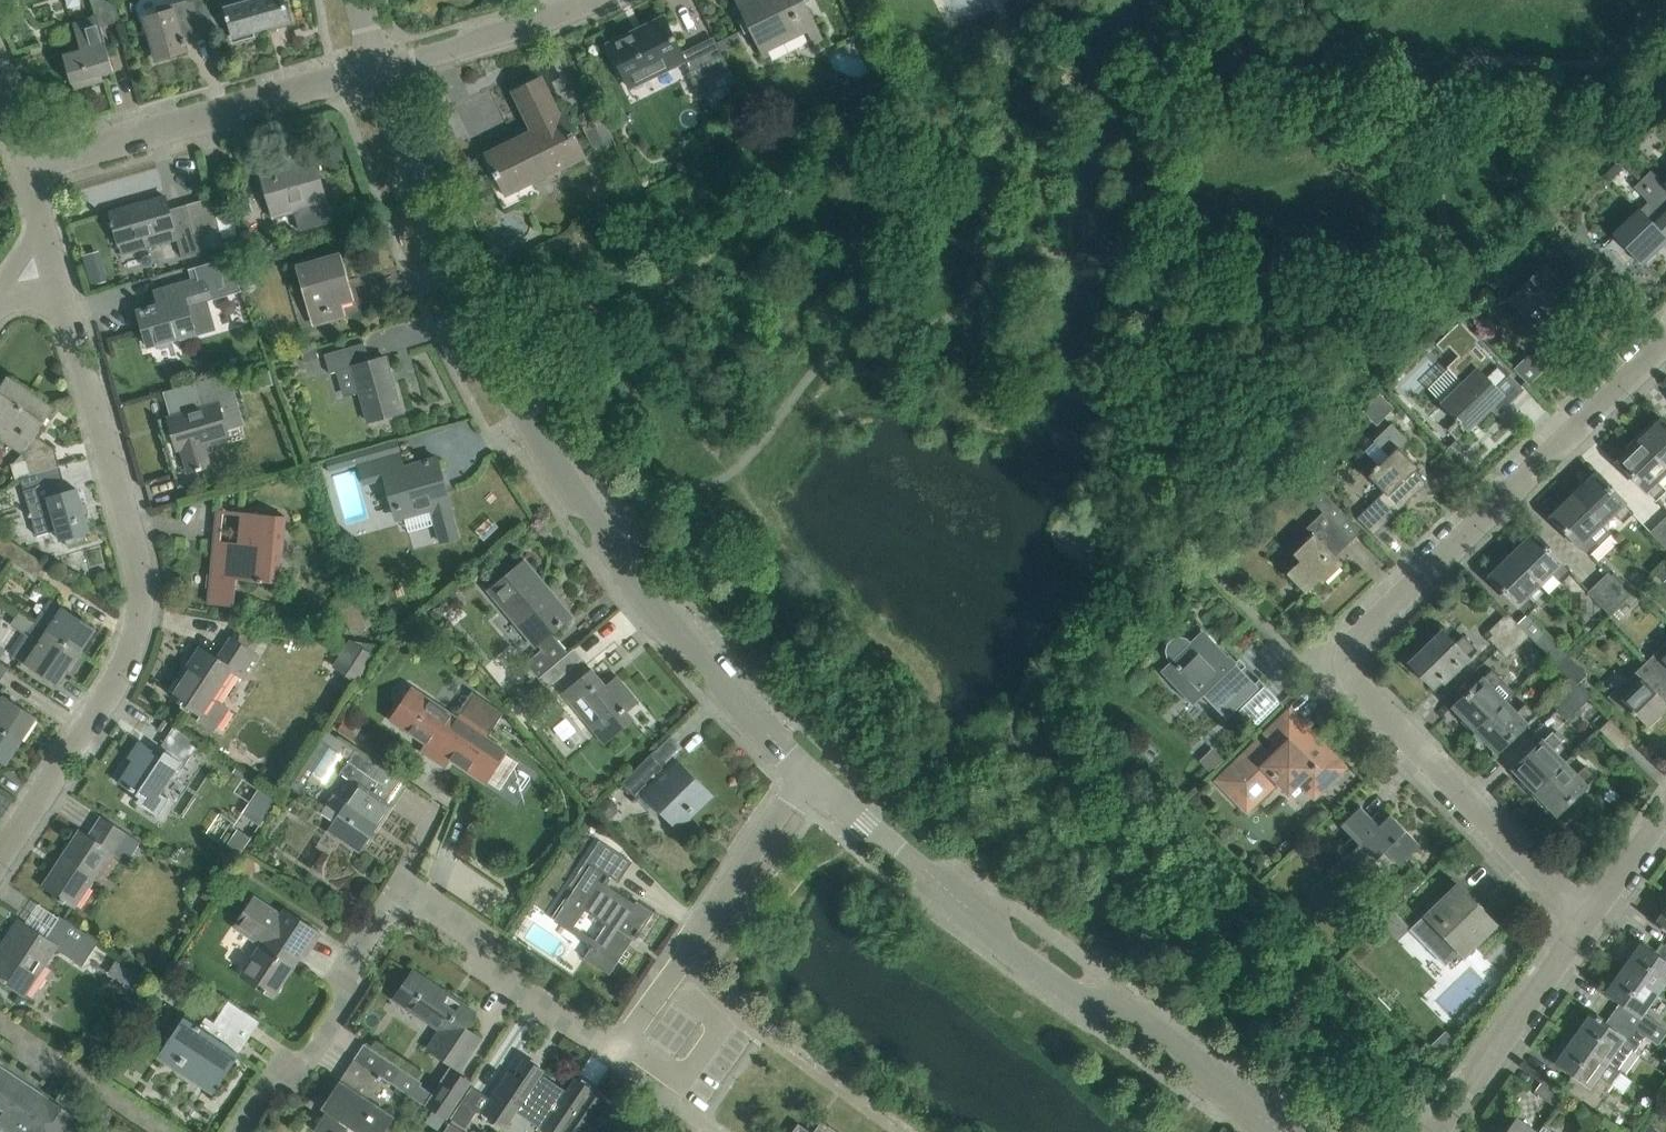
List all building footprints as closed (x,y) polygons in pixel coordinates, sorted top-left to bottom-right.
[(114,71),(101,26),(118,21),(112,0),(93,0),(97,15),(73,22),(81,49),(65,54),(64,52),(63,53),(72,83),(73,82),(73,81),(113,70),(113,71),(114,71)] [(213,28),(209,15),(205,0),(187,0),(159,8),(160,13),(145,17),(157,58),(175,53),(174,52),(187,49),(185,43),(187,42),(185,36),(184,37),(182,31),(211,23),(212,29),(213,29),(213,28)] [(235,4),(225,7),(226,10),(209,15),(213,28),(230,24),(234,35),(236,40),(255,35),(253,30),(290,20),(284,0),(238,0),(235,4)] [(748,25),(761,53),(806,31),(814,46),(825,40),(817,25),(805,0),(748,0),(739,4),(737,0),(736,0),(748,25)] [(684,61),(674,37),(665,17),(663,17),(665,21),(634,36),(633,32),(609,44),(618,64),(628,86),(684,61)] [(704,96),(713,92),(736,81),(723,54),(691,70),(704,96)] [(537,128),(487,153),(489,157),(491,156),(497,170),(493,172),(496,176),(490,179),(504,207),(537,191),(532,181),(563,165),(564,167),(585,156),(574,135),(565,115),(561,117),(541,77),(514,91),(514,92),(518,90),(537,128)] [(582,125),(593,147),(614,137),(603,115),(582,125)] [(260,169),(274,219),(295,213),(299,229),(332,220),(313,153),(260,169)] [(1617,163),(1606,173),(1612,180),(1623,169),(1617,163)] [(1642,180),(1656,195),(1657,194),(1665,203),(1665,184),(1652,170),(1642,180)] [(1613,234),(1626,248),(1642,263),(1663,243),(1665,247),(1665,203),(1657,194),(1656,195),(1649,202),(1641,209),(1640,208),(1613,234)] [(191,217),(200,215),(196,201),(170,208),(166,195),(110,211),(112,220),(110,220),(112,225),(114,224),(122,254),(177,238),(182,255),(200,250),(191,217)] [(351,286),(341,252),(296,265),(314,324),(362,311),(354,285),(351,286)] [(1578,299),(1562,283),(1544,264),(1509,297),(1527,316),(1540,303),(1556,320),(1578,299)] [(103,268),(86,273),(89,285),(106,280),(103,268)] [(166,302),(138,310),(148,345),(170,339),(196,332),(215,326),(206,295),(210,294),(205,275),(183,281),(162,288),(166,302)] [(1459,320),(1435,344),(1442,352),(1448,346),(1459,356),(1448,368),(1462,382),(1442,402),(1456,416),(1454,418),(1458,422),(1449,431),(1457,439),(1468,428),(1469,429),(1492,407),(1494,409),(1505,398),(1509,402),(1523,389),(1508,373),(1493,358),(1475,340),(1477,338),(1459,320)] [(365,342),(343,348),(324,354),(329,373),(338,370),(346,395),(361,391),(370,421),(402,411),(386,355),(370,360),(365,342)] [(1528,355),(1516,367),(1530,382),(1554,359),(1543,347),(1532,358),(1528,355)] [(301,352),(304,362),(319,358),(316,348),(301,352)] [(194,382),(166,390),(173,415),(169,417),(178,448),(182,447),(189,471),(197,469),(197,470),(202,468),(202,467),(210,465),(203,441),(228,433),(227,429),(244,424),(236,397),(228,372),(215,376),(194,382)] [(29,394),(7,380),(9,377),(7,376),(0,386),(0,436),(1,436),(29,394)] [(1380,391),(1370,401),(1384,416),(1394,406),(1380,391)] [(50,409),(29,394),(1,436),(24,451),(29,472),(20,476),(25,490),(59,480),(64,479),(55,447),(36,435),(54,407),(52,406),(50,409)] [(1663,417),(1653,428),(1649,424),(1637,436),(1665,465),(1665,420),(1663,417)] [(1384,491),(1358,517),(1374,533),(1389,518),(1411,497),(1409,494),(1414,490),(1416,492),(1426,482),(1414,470),(1418,466),(1403,450),(1399,447),(1408,438),(1391,422),(1373,440),(1388,455),(1368,475),(1384,491)] [(1637,436),(1626,447),(1629,450),(1618,461),(1656,499),(1665,490),(1665,489),(1657,479),(1665,470),(1665,465),(1637,436)] [(404,466),(400,452),(397,440),(326,460),(329,471),(359,463),(364,483),(385,478),(393,507),(402,509),(404,515),(430,508),(440,541),(459,536),(437,456),(404,466)] [(1633,512),(1611,489),(1596,473),(1586,483),(1582,480),(1571,491),(1603,523),(1614,513),(1623,522),(1633,512)] [(62,492),(59,480),(25,490),(33,519),(37,535),(58,529),(61,539),(90,531),(77,488),(62,492)] [(1362,530),(1323,490),(1313,500),(1323,511),(1300,533),(1307,540),(1294,553),(1300,560),(1287,572),(1306,592),(1320,579),(1323,583),(1343,563),(1334,553),(1339,547),(1342,550),(1362,530)] [(1603,523),(1571,491),(1559,502),(1562,505),(1551,515),(1566,532),(1589,555),(1600,545),(1590,535),(1603,523)] [(287,516),(272,515),(250,512),(249,514),(241,514),(239,542),(215,540),(209,600),(208,600),(208,602),(233,605),(236,579),(280,584),(287,516)] [(490,516),(476,530),(485,540),(499,526),(490,516)] [(1660,520),(1650,530),(1665,547),(1665,526),(1660,520)] [(1572,571),(1550,548),(1534,532),(1524,542),(1520,539),(1509,550),(1541,583),(1552,572),(1562,581),(1572,571)] [(13,559),(21,547),(0,533),(0,550),(13,559)] [(45,563),(21,547),(13,559),(37,575),(45,563)] [(1541,583),(1509,550),(1497,562),(1500,565),(1489,575),(1527,615),(1538,604),(1529,595),(1541,583)] [(525,561),(508,575),(491,589),(536,643),(540,645),(542,648),(527,661),(539,676),(569,652),(552,631),(571,615),(525,561)] [(1609,570),(1598,580),(1620,602),(1630,592),(1609,570)] [(1620,602),(1598,580),(1588,590),(1609,612),(1620,602)] [(96,628),(77,615),(51,598),(36,621),(77,649),(92,628),(95,630),(96,628)] [(77,649),(36,621),(20,611),(11,624),(27,635),(20,645),(13,655),(58,685),(66,673),(63,671),(77,649)] [(1497,646),(1521,623),(1520,622),(1519,623),(1508,612),(1490,630),(1493,633),(1489,638),(1497,646)] [(1568,652),(1546,630),(1529,613),(1520,622),(1521,623),(1530,632),(1558,662),(1568,652)] [(216,699),(235,671),(246,677),(260,656),(252,651),(264,634),(243,620),(223,649),(228,652),(222,661),(201,646),(190,663),(191,664),(183,677),(181,676),(170,693),(179,699),(178,700),(182,703),(183,701),(202,714),(199,719),(215,729),(229,708),(216,699)] [(1508,655),(1530,632),(1521,623),(1497,646),(1508,655)] [(1444,681),(1477,649),(1464,635),(1455,643),(1442,630),(1410,661),(1433,685),(1441,677),(1444,681)] [(1167,675),(1182,691),(1193,703),(1203,693),(1224,715),(1256,683),(1241,667),(1238,670),(1233,665),(1237,661),(1230,653),(1228,654),(1209,634),(1196,647),(1187,638),(1180,636),(1173,638),(1168,643),(1166,650),(1168,656),(1177,665),(1167,675)] [(382,646),(349,640),(333,666),(358,682),(382,646)] [(1664,643),(1645,661),(1665,682),(1665,645),(1664,643)] [(575,647),(569,652),(539,676),(549,687),(584,658),(575,647)] [(1588,673),(1568,652),(1558,662),(1570,675),(1578,683),(1588,673)] [(1665,695),(1665,682),(1645,661),(1633,672),(1632,671),(1608,695),(1619,708),(1626,702),(1632,709),(1630,710),(1634,714),(1636,713),(1648,725),(1665,707),(1665,701),(1663,698),(1665,695)] [(592,667),(574,682),(562,692),(605,744),(617,733),(635,719),(626,709),(636,700),(638,703),(639,701),(617,675),(605,684),(592,667)] [(1472,731),(1505,699),(1494,687),(1504,678),(1493,667),(1470,690),(1454,706),(1464,717),(1460,720),(1472,731)] [(1558,707),(1580,686),(1578,683),(1570,675),(1548,696),(1558,707)] [(1590,696),(1580,686),(1558,707),(1568,717),(1590,696)] [(404,699),(391,718),(486,782),(507,750),(485,735),(501,712),(474,694),(458,717),(413,687),(411,689),(406,690),(403,694),(404,699)] [(19,704),(0,692),(0,726),(18,738),(33,716),(36,718),(37,716),(19,704)] [(1517,710),(1505,699),(1472,731),(1483,743),(1487,740),(1497,750),(1513,735),(1536,711),(1526,701),(1517,710)] [(1217,779),(1238,801),(1247,810),(1278,780),(1289,792),(1300,781),(1315,796),(1345,766),(1290,709),(1265,733),(1277,746),(1271,753),(1258,739),(1217,779)] [(201,742),(190,735),(175,725),(162,745),(167,748),(161,757),(152,751),(153,749),(139,739),(128,756),(132,760),(117,781),(141,796),(138,801),(156,814),(168,797),(160,792),(179,764),(184,767),(201,742)] [(18,738),(0,726),(0,759),(6,763),(7,761),(4,759),(18,738)] [(1532,793),(1564,762),(1553,750),(1563,740),(1553,730),(1514,768),(1524,778),(1520,782),(1532,793)] [(400,778),(381,766),(356,749),(340,772),(359,784),(346,803),(334,794),(321,813),(334,822),(328,830),(361,851),(392,805),(385,800),(400,778)] [(710,797),(676,762),(666,771),(651,755),(656,750),(655,749),(622,782),(638,798),(646,790),(681,826),(710,797)] [(1596,775),(1586,764),(1576,774),(1564,762),(1532,793),(1543,805),(1547,802),(1557,813),(1596,775)] [(1361,806),(1345,821),(1340,826),(1357,844),(1351,851),(1367,868),(1384,852),(1398,866),(1420,844),(1391,814),(1380,825),(1361,806)] [(76,906),(113,852),(114,853),(121,842),(135,851),(141,841),(102,815),(88,835),(79,829),(43,884),(61,897),(60,899),(65,902),(66,900),(76,906)] [(572,928),(585,908),(607,923),(586,955),(608,969),(632,933),(638,936),(654,912),(638,901),(633,908),(603,888),(611,876),(619,881),(633,861),(600,840),(571,884),(575,887),(568,899),(565,898),(553,916),(572,928)] [(1460,951),(1465,956),(1498,924),(1457,882),(1410,927),(1426,943),(1446,964),(1448,961),(1449,962),(1460,951)] [(320,933),(302,920),(285,910),(282,915),(255,897),(236,925),(263,943),(242,974),(273,995),(303,951),(306,953),(320,933)] [(1656,921),(1661,925),(1660,926),(1665,930),(1665,928),(1665,907),(1656,921)] [(82,965),(99,941),(62,916),(61,918),(64,920),(50,941),(19,920),(6,940),(9,943),(0,957),(0,977),(24,993),(56,946),(82,965)] [(1639,945),(1633,941),(1621,959),(1626,963),(1624,966),(1659,991),(1665,980),(1665,943),(1658,955),(1640,943),(1639,945)] [(1624,966),(1606,991),(1623,1003),(1615,1013),(1613,1012),(1658,1045),(1665,1034),(1665,1026),(1644,1011),(1659,991),(1624,966)] [(399,993),(402,995),(427,1012),(425,1016),(440,1027),(427,1047),(458,1068),(479,1036),(466,1026),(475,1013),(460,1003),(459,1006),(446,997),(449,992),(414,969),(395,996),(396,997),(399,993)] [(259,1021),(241,1008),(229,1000),(215,1022),(206,1016),(200,1026),(184,1015),(158,1055),(174,1066),(178,1060),(183,1063),(184,1061),(218,1084),(213,1092),(214,1092),(241,1052),(239,1051),(259,1021)] [(1590,1013),(1574,1036),(1608,1061),(1618,1068),(1633,1048),(1636,1050),(1639,1045),(1652,1054),(1658,1045),(1613,1012),(1612,1013),(1620,1019),(1613,1029),(1600,1020),(1602,1018),(1596,1014),(1595,1016),(1590,1013)] [(1608,1061),(1574,1036),(1569,1042),(1564,1038),(1551,1056),(1556,1060),(1556,1061),(1579,1078),(1571,1089),(1595,1107),(1611,1085),(1598,1075),(1608,1061)] [(363,1044),(354,1058),(382,1077),(399,1088),(426,1105),(433,1094),(421,1086),(422,1084),(408,1074),(391,1063),(382,1057),(363,1044)] [(483,1111),(506,1127),(517,1111),(521,1104),(547,1121),(542,1128),(547,1131),(548,1131),(590,1131),(595,1126),(597,1127),(611,1106),(592,1094),(595,1090),(576,1077),(567,1091),(541,1074),(544,1069),(525,1057),(514,1073),(510,1070),(497,1089),(483,1111)] [(314,1129),(319,1131),(345,1131),(350,1126),(359,1131),(384,1131),(389,1125),(395,1116),(368,1098),(382,1077),(354,1058),(338,1083),(322,1107),(326,1110),(314,1129)] [(10,1106),(0,1120),(0,1130),(3,1131),(68,1131),(77,1118),(0,1067),(0,1099),(10,1106)] [(426,1105),(447,1119),(471,1082),(450,1068),(433,1094),(426,1105)] [(1544,1078),(1535,1091),(1556,1106),(1565,1094),(1544,1078)] [(1538,1131),(1516,1116),(1505,1131),(1538,1131)] [(822,1120),(813,1131),(839,1131),(822,1120)] [(450,1122),(443,1131),(464,1131),(450,1122)]
